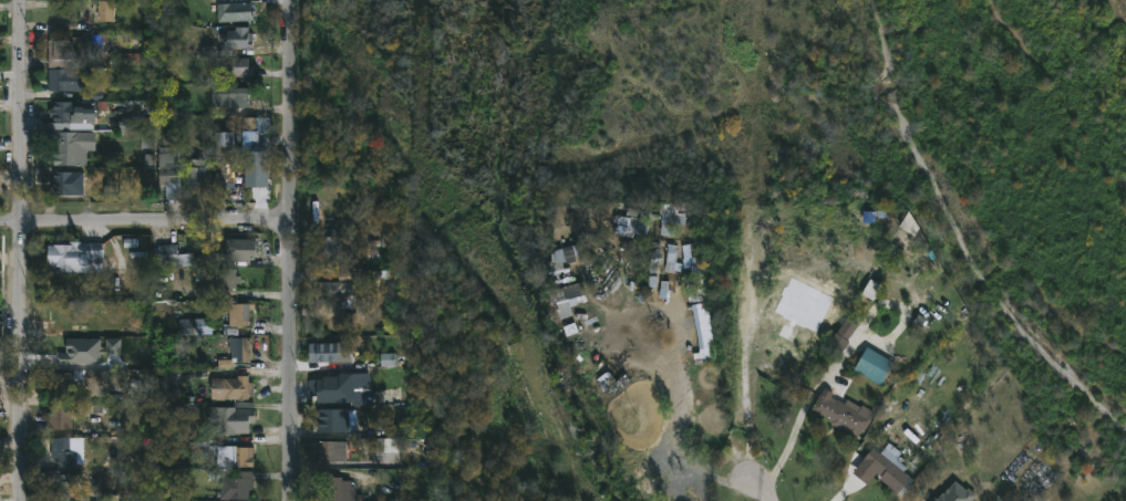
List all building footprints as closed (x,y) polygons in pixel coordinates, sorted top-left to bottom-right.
[(115,0),(115,21),(99,20),(99,9),(93,9),(93,0),(115,0)] [(254,20),(219,21),(218,3),(252,2),(254,20)] [(249,27),(249,32),(254,32),(254,48),(225,48),(225,41),(221,41),(221,34),(229,34),(229,30),(237,30),(237,27),(249,27)] [(87,36),(87,59),(72,59),(72,67),(49,66),(50,40),(73,41),(73,36),(87,36)] [(108,36),(89,36),(89,64),(108,64),(108,36)] [(112,64),(110,64),(111,52),(152,53),(152,64),(112,64)] [(250,58),(250,65),(255,65),(255,76),(221,76),(221,58),(250,58)] [(65,69),(65,70),(93,71),(93,81),(103,81),(103,100),(83,100),(83,90),(49,90),(49,69),(65,69)] [(250,87),(250,106),(205,104),(205,90),(250,87)] [(84,102),(83,123),(72,123),(72,132),(87,132),(87,139),(94,139),(94,146),(87,146),(87,165),(54,164),(54,140),(42,140),(42,129),(51,129),(51,123),(54,123),(54,117),(50,117),(50,108),(54,108),(54,102),(84,102)] [(228,188),(228,195),(220,195),(220,189),(215,189),(217,132),(236,132),(236,188),(228,188)] [(251,188),(246,188),(246,154),(256,154),(256,152),(258,152),(258,146),(269,146),(269,188),(251,188)] [(180,152),(182,199),(167,200),(166,185),(161,186),(159,163),(171,163),(171,152),(180,152)] [(195,156),(195,159),(205,159),(205,186),(187,186),(187,165),(186,165),(186,156),(195,156)] [(84,180),(84,194),(70,194),(70,201),(60,201),(60,195),(55,195),(55,187),(49,187),(49,178),(54,178),(54,171),(84,173),(84,180)] [(638,212),(654,215),(651,237),(639,234),(640,227),(638,227),(637,230),(629,228),(631,217),(638,218),(638,212)] [(676,239),(680,218),(664,214),(659,236),(676,239)] [(343,236),(343,258),(324,258),(324,247),(320,247),(320,240),(324,240),(324,237),(343,236)] [(256,240),(256,260),(251,259),(251,261),(217,261),(218,247),(226,248),(227,239),(256,240)] [(103,244),(103,259),(89,259),(89,273),(62,272),(60,268),(54,267),(54,259),(49,259),(49,252),(54,252),(54,244),(68,246),(68,241),(103,244)] [(178,244),(178,254),(194,253),(194,258),(205,258),(205,264),(179,267),(179,264),(154,264),(153,248),(159,248),(159,244),(178,244)] [(675,272),(675,247),(667,247),(667,272),(675,272)] [(699,248),(701,263),(702,263),(705,291),(691,293),(689,275),(693,275),(692,265),(685,267),(683,250),(699,248)] [(237,269),(237,276),(241,276),(241,283),(237,283),(237,290),(229,290),(229,296),(227,296),(227,298),(207,298),(207,285),(214,285),(213,269),(237,269)] [(353,298),(324,298),(324,281),(353,282),(353,298)] [(715,362),(696,364),(696,359),(702,358),(693,305),(709,302),(717,356),(714,357),(715,362)] [(250,327),(229,327),(229,303),(250,303),(250,327)] [(850,341),(843,352),(830,344),(848,316),(859,324),(848,340),(850,341)] [(210,336),(210,321),(180,321),(180,336),(210,336)] [(86,335),(86,357),(93,357),(93,366),(62,366),(62,364),(52,364),(52,358),(50,358),(50,346),(53,347),(53,334),(86,335)] [(251,337),(251,361),(231,362),(231,368),(218,368),(218,359),(233,359),(233,352),(229,352),(229,338),(251,337)] [(344,343),(344,347),(349,347),(349,361),(344,361),(344,363),(318,363),(318,343),(344,343)] [(381,367),(394,367),(395,357),(381,357),(381,367)] [(72,373),(72,387),(75,387),(75,395),(72,395),(72,399),(52,399),(52,372),(72,373)] [(190,373),(190,380),(174,379),(174,382),(179,382),(177,403),(164,403),(165,374),(190,373)] [(354,374),(353,404),(330,403),(330,399),(317,399),(317,379),(323,379),(323,376),(340,376),(340,374),(354,374)] [(250,376),(250,383),(255,383),(255,395),(249,395),(249,399),(199,398),(199,401),(185,401),(185,395),(187,395),(187,387),(208,387),(208,390),(213,390),(213,378),(239,378),(239,376),(250,376)] [(822,394),(830,399),(831,396),(846,404),(849,399),(862,407),(864,405),(876,413),(864,432),(862,431),(858,439),(830,422),(831,420),(813,408),(822,394)] [(256,403),(256,422),(250,422),(250,436),(208,435),(209,407),(235,407),(235,401),(256,403)] [(75,410),(75,416),(71,416),(71,430),(49,429),(49,411),(52,411),(52,409),(75,410)] [(349,432),(318,431),(318,410),(350,410),(349,432)] [(208,437),(208,440),(210,440),(210,446),(254,447),(254,467),(229,467),(229,457),(217,457),(217,452),(196,452),(196,446),(190,446),(190,437),(208,437)] [(81,438),(81,451),(76,451),(76,467),(60,467),(60,459),(52,459),(51,438),(81,438)] [(360,446),(360,453),(348,453),(348,462),(319,461),(319,448),(317,447),(317,442),(319,442),(319,441),(360,441),(360,446)] [(875,447),(892,462),(897,457),(909,467),(905,471),(912,478),(900,493),(881,478),(882,476),(865,459),(875,447)] [(78,488),(76,500),(55,500),(55,488),(60,488),(60,482),(45,482),(45,471),(60,471),(60,473),(83,474),(83,488),(78,488)] [(254,478),(254,489),(250,489),(250,500),(220,500),(220,479),(209,479),(209,471),(220,471),(220,478),(235,478),(235,471),(254,471),(254,478)] [(355,488),(355,500),(316,500),(316,495),(319,495),(319,484),(317,484),(317,479),(319,479),(319,477),(343,478),(343,481),(352,481),(352,488),(355,488)]
